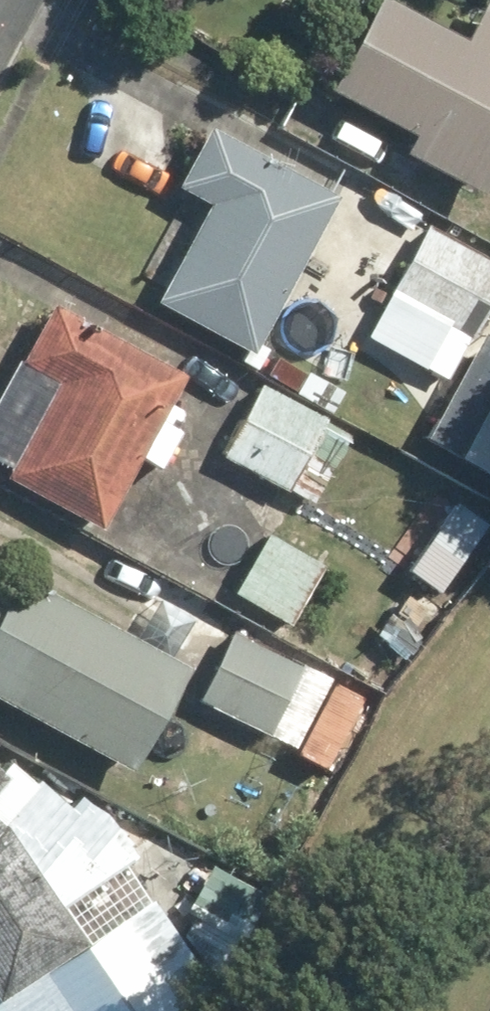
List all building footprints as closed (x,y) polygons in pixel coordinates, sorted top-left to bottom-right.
[(489,171),(489,2),(487,0),(478,0),(456,39),(389,0),(375,0),(320,95),(400,140),(393,152),(473,199),(489,171)] [(326,203),(199,134),(169,189),(209,211),(156,309),(242,356),(326,203)] [(426,229),(368,338),(454,383),(487,322),(489,315),(489,262),(426,229)] [(91,530),(128,458),(160,475),(195,408),(164,392),(171,377),(45,311),(16,366),(55,387),(4,484),(91,530)] [(454,383),(423,443),(489,478),(489,324),(487,322),(454,383)] [(249,388),(215,456),(314,505),(348,436),(249,388)] [(424,528),(391,570),(446,613),(479,572),(424,528)] [(328,563),(267,531),(234,595),(295,627),(328,563)] [(123,772),(182,665),(13,573),(0,597),(0,705),(123,772)] [(302,670),(230,634),(196,701),(268,737),(302,670)] [(357,696),(332,684),(295,758),(320,770),(357,696)] [(158,998),(103,925),(80,942),(63,919),(167,841),(105,805),(83,830),(7,764),(0,772),(0,1010),(140,1010),(158,998)]
